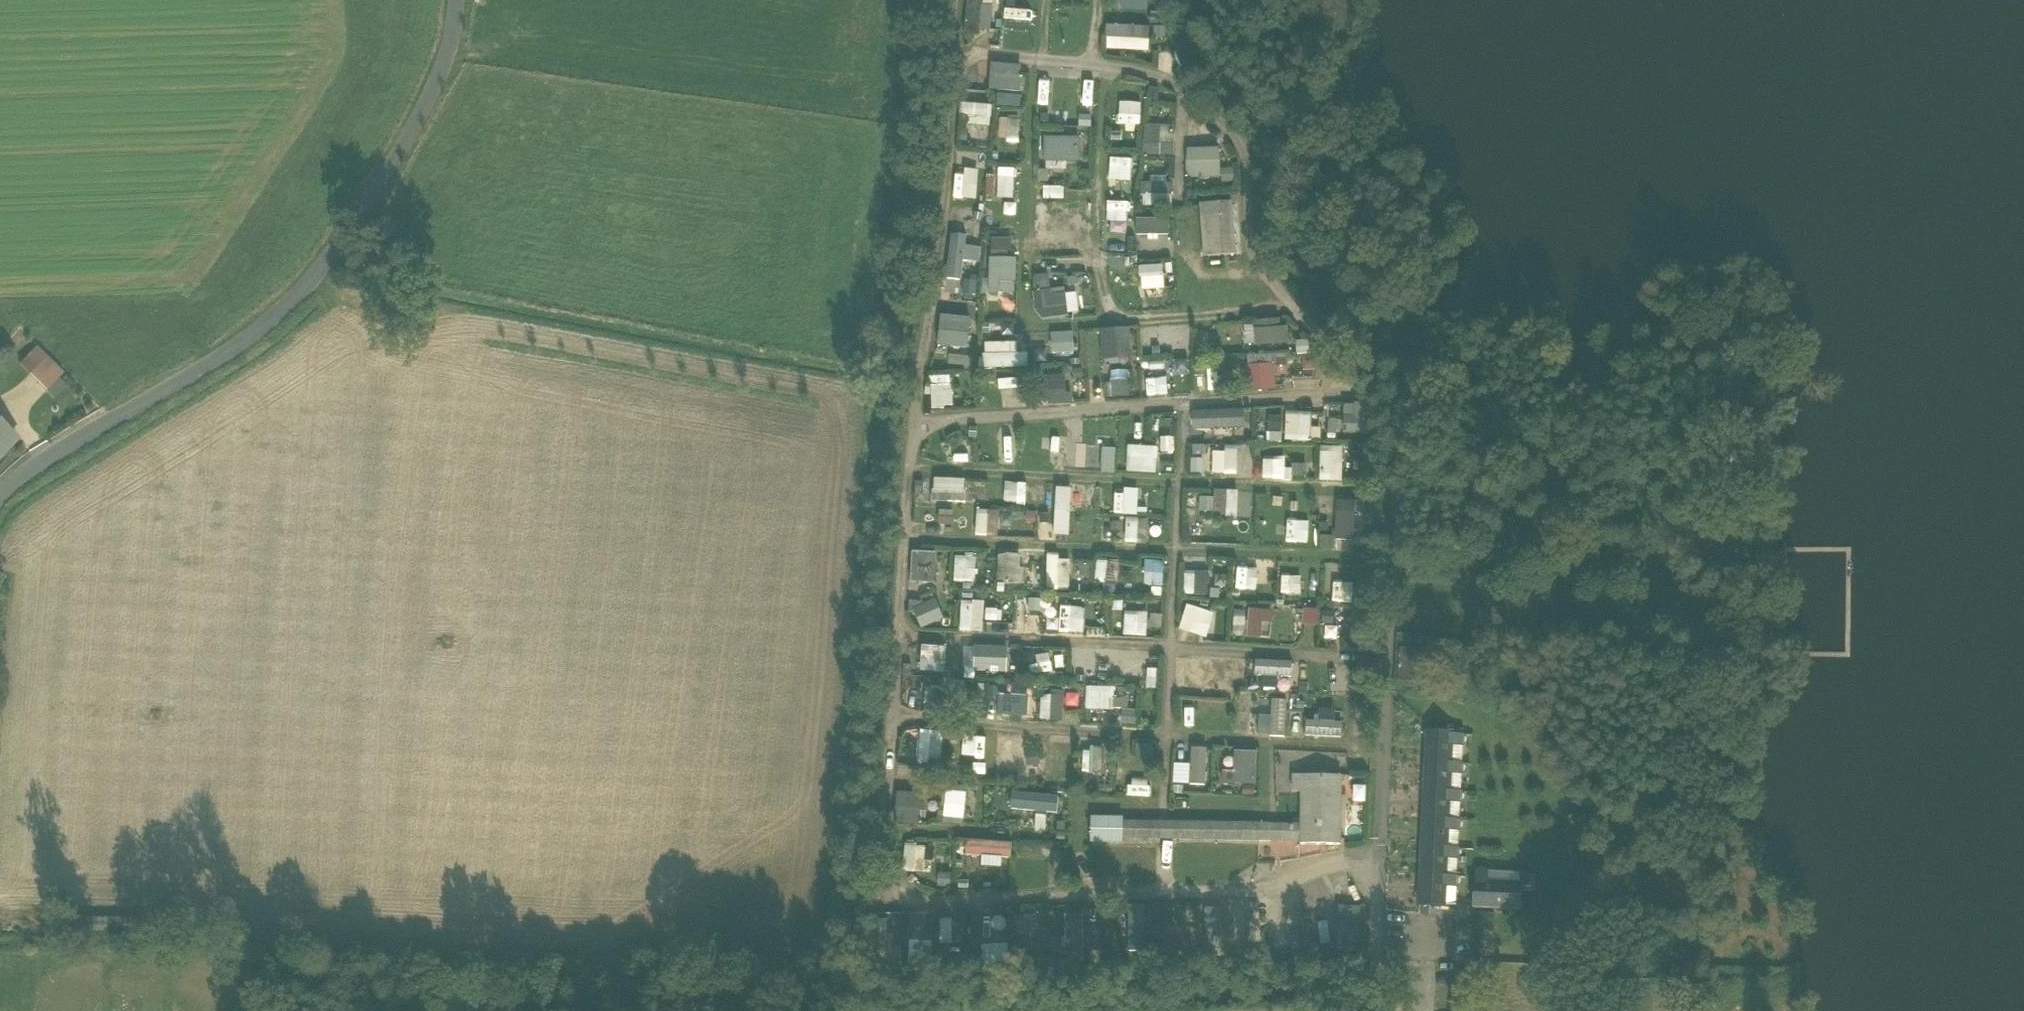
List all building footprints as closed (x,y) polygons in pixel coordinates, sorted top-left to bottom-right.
[(1123,9),(1150,10),(1150,0),(1123,0),(1123,9)] [(1029,21),(1030,11),(1004,8),(1003,17),(1029,21)] [(1151,50),(1152,25),(1108,24),(1107,49),(1151,50)] [(1059,103),(1059,82),(1038,81),(1038,103),(1059,103)] [(1082,103),(1093,104),(1096,82),(1085,81),(1082,103)] [(996,105),(1021,106),(1022,93),(996,92),(996,105)] [(988,125),(990,106),(971,104),(969,122),(988,125)] [(1020,145),(1021,119),(1003,118),(1001,144),(1020,145)] [(1143,155),(1175,155),(1176,124),(1144,123),(1143,155)] [(1082,161),(1082,137),(1045,136),(1045,160),(1082,161)] [(1188,147),(1187,178),(1235,178),(1235,167),(1222,167),(1222,147),(1188,147)] [(997,198),(1015,198),(1015,168),(997,167),(997,198)] [(1131,199),(1131,180),(1113,180),(1113,199),(1131,199)] [(1143,183),(1142,206),(1171,206),(1171,183),(1143,183)] [(1200,219),(1204,219),(1204,217),(1232,215),(1231,202),(1200,205),(1200,219)] [(1235,254),(1232,215),(1204,217),(1204,219),(1207,257),(1235,254)] [(1139,236),(1172,234),(1171,217),(1138,219),(1139,236)] [(1017,292),(1018,257),(990,256),(989,291),(1017,292)] [(1114,277),(1131,277),(1132,258),(1115,257),(1114,277)] [(1142,267),(1143,288),(1164,287),(1163,266),(1142,267)] [(1035,275),(1036,289),(1052,288),(1051,274),(1035,275)] [(1038,290),(1039,317),(1069,315),(1068,288),(1038,290)] [(971,346),(971,316),(939,315),(939,346),(971,346)] [(1291,343),(1291,326),(1281,327),(1281,320),(1245,322),(1246,345),(1291,343)] [(983,368),(1028,366),(1028,352),(1016,352),(1015,326),(997,326),(998,341),(981,342),(983,368)] [(1133,358),(1132,327),(1101,328),(1102,359),(1133,358)] [(1052,332),(1053,354),(1074,353),(1074,331),(1052,332)] [(1251,390),(1277,388),(1276,375),(1289,374),(1288,354),(1249,356),(1251,390)] [(63,374),(47,358),(30,375),(45,391),(58,378),(63,374)] [(1208,368),(1209,389),(1229,389),(1229,368),(1208,368)] [(1112,371),(1111,395),(1129,396),(1130,371),(1112,371)] [(1147,392),(1168,392),(1169,371),(1148,371),(1147,392)] [(931,408),(953,407),(952,376),(930,377),(931,408)] [(58,378),(45,391),(53,399),(66,386),(58,378)] [(1054,402),(1073,401),(1072,391),(1054,392),(1054,402)] [(1376,403),(1346,402),(1345,420),(1329,419),(1328,433),(1376,434),(1376,403)] [(1246,426),(1246,408),(1193,411),(1194,429),(1246,426)] [(1311,441),(1313,412),(1286,410),(1285,439),(1311,441)] [(1283,431),(1283,415),(1269,415),(1269,430),(1283,431)] [(16,439),(0,423),(0,456),(16,439)] [(1192,444),(1191,471),(1205,472),(1206,445),(1192,444)] [(1128,472),(1157,472),(1158,446),(1128,445),(1128,472)] [(1238,474),(1239,446),(1225,445),(1225,452),(1211,451),(1211,473),(1238,474)] [(1343,480),(1344,446),(1321,445),(1320,480),(1343,480)] [(1285,456),(1263,457),(1264,479),(1308,477),(1307,462),(1286,463),(1285,456)] [(966,501),(967,478),(934,477),(934,501),(966,501)] [(1008,480),(1005,501),(1028,504),(1031,483),(1008,480)] [(1074,535),(1074,487),(1058,487),(1057,535),(1074,535)] [(1239,516),(1240,490),(1215,489),(1214,516),(1239,516)] [(1113,493),(1114,513),(1138,512),(1137,492),(1113,493)] [(1356,538),(1357,500),(1337,499),(1336,538),(1356,538)] [(999,535),(999,510),(976,509),(976,534),(999,535)] [(954,524),(955,512),(941,511),(940,523),(954,524)] [(1148,542),(1148,518),(1125,518),(1126,542),(1148,542)] [(1334,548),(1334,535),(1319,534),(1318,548),(1334,548)] [(912,583),(937,582),(936,550),(911,551),(912,583)] [(998,553),(998,580),(1023,580),(1023,553),(998,553)] [(976,582),(976,554),(954,554),(954,581),(976,582)] [(1046,555),(1045,586),(1070,587),(1071,556),(1046,555)] [(1096,579),(1117,582),(1120,561),(1098,558),(1096,579)] [(1145,558),(1142,584),(1161,586),(1164,560),(1145,558)] [(1258,590),(1259,567),(1236,567),(1235,589),(1258,590)] [(1184,571),(1184,594),(1209,593),(1208,570),(1184,571)] [(1302,594),(1302,575),(1281,575),(1281,593),(1302,594)] [(1347,600),(1348,577),(1326,576),(1326,600),(1347,600)] [(939,600),(915,605),(919,624),(943,619),(939,600)] [(960,631),(984,631),(984,600),(961,600),(960,631)] [(1209,637),(1215,612),(1185,604),(1179,630),(1209,637)] [(1096,623),(1096,608),(1061,607),(1060,631),(1084,632),(1084,622),(1096,623)] [(1263,621),(1274,622),(1274,609),(1235,608),(1234,636),(1263,637),(1263,621)] [(1123,636),(1147,637),(1147,611),(1123,610),(1123,636)] [(1161,630),(1161,613),(1150,613),(1150,630),(1161,630)] [(1346,618),(1342,646),(1365,649),(1369,622),(1346,618)] [(975,644),(974,670),(1008,671),(1009,645),(975,644)] [(923,671),(947,672),(947,646),(923,645),(923,671)] [(1400,681),(1428,682),(1429,650),(1401,649),(1400,681)] [(1024,670),(1064,671),(1064,653),(1024,653),(1024,670)] [(1275,687),(1275,675),(1293,676),(1293,661),(1258,660),(1258,687),(1275,687)] [(1128,708),(1128,699),(1115,699),(1114,685),(1085,687),(1086,710),(1128,708)] [(941,710),(942,688),(926,688),(925,710),(941,710)] [(999,694),(999,715),(1029,715),(1029,694),(999,694)] [(1064,695),(1041,695),(1040,720),(1063,720),(1064,695)] [(1287,735),(1288,699),(1271,699),(1271,735),(1287,735)] [(1136,724),(1136,710),(1123,710),(1122,724),(1136,724)] [(1308,720),(1308,734),(1344,736),(1345,721),(1308,720)] [(919,729),(917,764),(942,765),(944,730),(919,729)] [(1430,905),(1444,905),(1445,885),(1445,876),(1446,858),(1447,848),(1447,830),(1448,819),(1449,802),(1449,792),(1450,774),(1450,763),(1451,746),(1452,734),(1428,733),(1420,904),(1430,905)] [(1452,734),(1451,746),(1464,747),(1464,734),(1452,734)] [(967,751),(984,752),(985,739),(968,737),(967,751)] [(1135,759),(1152,759),(1152,743),(1135,743),(1135,759)] [(1451,746),(1450,763),(1463,763),(1464,747),(1451,746)] [(1104,770),(1103,747),(1083,747),(1084,771),(1104,770)] [(1190,747),(1190,763),(1174,763),(1173,783),(1207,784),(1208,748),(1190,747)] [(1258,784),(1259,750),(1236,750),(1235,770),(1222,770),(1222,783),(1258,784)] [(1450,763),(1450,774),(1463,775),(1463,763),(1450,763)] [(1450,774),(1449,792),(1462,792),(1463,775),(1450,774)] [(1301,792),(1301,826),(1301,840),(1300,844),(1340,845),(1341,776),(1293,775),(1293,792),(1301,792)] [(968,793),(947,792),(946,818),(967,819),(968,793)] [(1059,812),(1060,793),(1011,792),(1011,810),(1059,812)] [(1449,792),(1449,802),(1461,802),(1462,792),(1449,792)] [(1449,802),(1448,819),(1461,820),(1461,802),(1449,802)] [(1448,819),(1447,830),(1460,830),(1461,820),(1448,819)] [(1091,837),(1151,838),(1151,824),(1092,823),(1091,837)] [(1161,824),(1151,824),(1151,838),(1160,838),(1167,838),(1176,838),(1176,824),(1168,824),(1161,824)] [(1270,826),(1176,824),(1176,838),(1270,839),(1270,826)] [(1301,826),(1276,826),(1276,840),(1301,840),(1301,826)] [(1447,830),(1447,848),(1459,848),(1460,830),(1447,830)] [(967,840),(967,855),(983,855),(983,865),(1004,865),(1004,857),(1013,857),(1013,841),(967,840)] [(1447,848),(1446,858),(1459,859),(1459,848),(1447,848)] [(1446,858),(1445,876),(1458,877),(1459,859),(1446,858)] [(1476,869),(1476,882),(1489,883),(1489,870),(1476,869)] [(1520,871),(1489,870),(1489,883),(1520,884),(1520,871)] [(1445,876),(1445,885),(1458,886),(1458,877),(1445,876)] [(1475,907),(1518,909),(1520,884),(1489,883),(1476,882),(1475,907)] [(1457,906),(1458,886),(1445,885),(1444,905),(1457,906)] [(1358,929),(1362,907),(1343,904),(1339,926),(1358,929)] [(1420,914),(1430,914),(1430,905),(1420,904),(1420,914)] [(1145,905),(1128,906),(1130,949),(1146,949),(1145,905)] [(1158,934),(1177,935),(1177,947),(1214,949),(1216,921),(1179,919),(1180,907),(1160,905),(1158,934)] [(1231,905),(1228,940),(1252,942),(1255,907),(1231,905)] [(1085,949),(1083,908),(1048,909),(1048,916),(1006,918),(1007,942),(1053,939),(1054,951),(1085,949)] [(1586,909),(1562,909),(1562,933),(1586,933),(1586,909)] [(984,960),(1008,957),(1006,942),(983,945),(984,960)]
